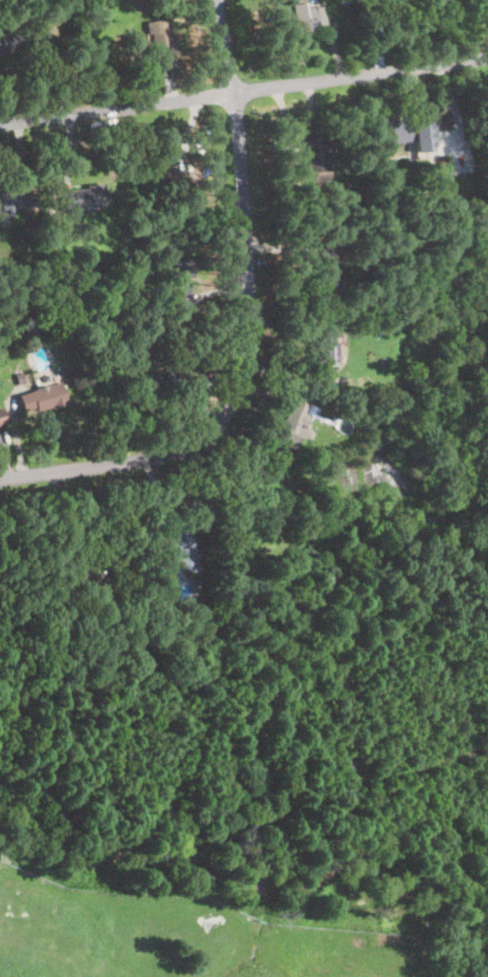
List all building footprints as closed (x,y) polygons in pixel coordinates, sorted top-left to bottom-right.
[(61,2),(70,0),(75,0),(77,10),(63,13),(61,2)] [(306,4),(307,9),(323,6),(326,25),(309,27),(310,33),(299,35),(294,6),(306,4)] [(170,20),(172,35),(175,35),(177,51),(174,51),(176,67),(158,69),(155,46),(154,46),(153,39),(154,39),(153,34),(149,35),(149,34),(148,23),(170,20)] [(49,46),(0,54),(0,33),(46,25),(49,46)] [(254,37),(258,36),(259,48),(250,49),(248,32),(253,31),(254,37)] [(402,119),(403,123),(431,120),(432,124),(435,152),(417,154),(415,141),(377,145),(375,122),(402,119)] [(328,181),(307,182),(306,165),(308,165),(306,136),(332,134),(333,155),(326,155),(328,181)] [(163,169),(163,173),(183,170),(186,188),(150,193),(149,187),(146,187),(145,178),(148,177),(147,171),(163,169)] [(104,206),(65,210),(64,194),(72,193),(72,191),(102,188),(104,206)] [(33,206),(0,211),(0,194),(30,189),(33,206)] [(317,225),(303,226),(302,212),(316,211),(317,225)] [(429,239),(420,246),(416,239),(424,233),(429,239)] [(58,321),(48,325),(46,319),(56,315),(58,321)] [(41,341),(31,344),(28,333),(38,330),(41,341)] [(336,335),(336,347),(343,347),(343,358),(336,358),(336,368),(315,368),(315,334),(336,334),(336,335)] [(297,363),(297,366),(289,366),(289,353),(297,353),(297,363)] [(182,365),(175,367),(173,360),(180,358),(182,365)] [(26,383),(19,386),(16,376),(23,373),(26,383)] [(62,383),(69,406),(53,410),(52,408),(37,412),(36,409),(23,413),(19,398),(19,396),(38,391),(37,389),(49,386),(49,387),(62,383)] [(413,401),(409,410),(397,404),(402,395),(413,401)] [(310,406),(307,414),(311,416),(307,428),(309,429),(312,434),(310,439),(305,440),(297,436),(296,439),(279,432),(282,424),(283,425),(290,408),(292,408),(295,400),(310,406)] [(389,405),(387,412),(374,409),(376,401),(389,405)] [(190,531),(197,570),(185,572),(184,567),(162,571),(158,550),(173,547),(171,534),(190,531)] [(193,592),(190,579),(192,578),(198,577),(200,591),(193,592)] [(226,619),(223,625),(215,621),(218,615),(226,619)]
